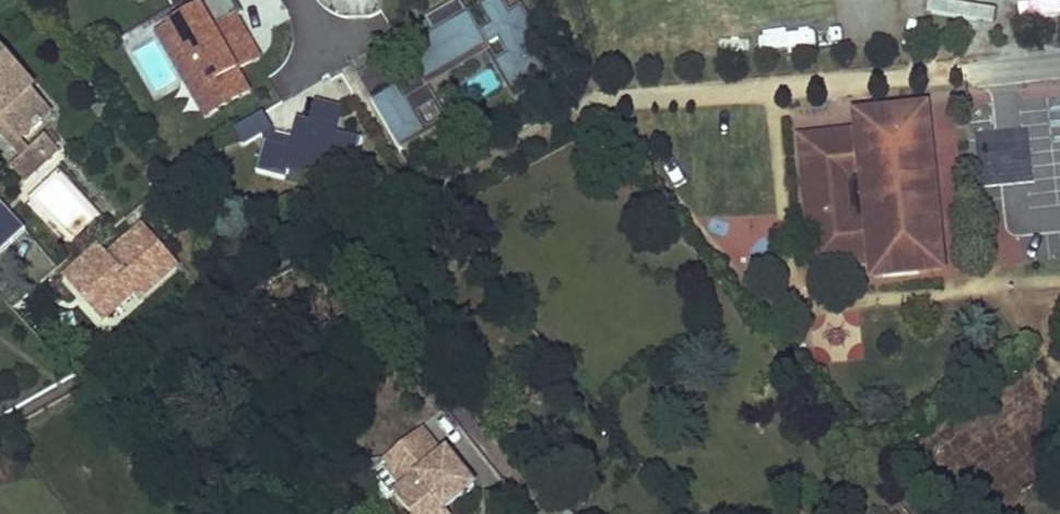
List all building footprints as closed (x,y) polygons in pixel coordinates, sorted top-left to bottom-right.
[(209,14),(172,35),(184,56),(193,51),(228,112),(257,95),(245,74),(261,65),(238,25),(252,18),(242,0),(201,0),(209,14)] [(464,5),(431,24),(438,37),(439,39),(411,55),(429,87),(433,85),(493,50),(505,43),(515,60),(503,67),(501,68),(518,96),(549,78),(532,50),(543,44),(526,14),(514,21),(503,2),(486,12),(497,31),(483,39),(464,5)] [(172,35),(167,38),(214,120),(228,112),(193,51),(184,56),(172,35)] [(503,67),(493,50),(433,85),(429,87),(411,55),(439,39),(438,37),(362,82),(372,100),(399,85),(425,131),(398,146),(401,150),(453,120),(437,92),(491,60),(518,106),(553,86),(549,78),(518,96),(501,68),(503,67)] [(17,129),(48,103),(27,79),(34,73),(0,39),(0,111),(17,129)] [(453,86),(463,107),(501,90),(491,69),(453,86)] [(425,131),(399,85),(372,100),(398,146),(425,131)] [(939,224),(926,109),(857,116),(859,133),(860,141),(826,145),(825,138),(802,141),(809,206),(807,206),(814,268),(873,262),(874,279),(919,274),(919,272),(942,270),(937,224),(939,224)] [(10,135),(17,129),(0,111),(0,125),(10,135)] [(269,147),(261,177),(290,185),(293,175),(326,184),(330,168),(350,174),(359,176),(367,146),(338,139),(344,118),(323,112),(317,133),(305,129),(297,155),(269,147)] [(268,117),(238,135),(247,151),(278,134),(268,117)] [(7,157),(23,173),(57,139),(41,124),(7,157)] [(802,141),(825,138),(826,145),(860,141),(859,133),(800,139),(807,206),(809,206),(802,141)] [(27,233),(0,203),(0,256),(27,233)] [(65,291),(104,335),(180,267),(137,218),(72,276),(77,280),(65,291)] [(423,430),(382,463),(403,488),(395,495),(410,513),(449,513),(446,511),(442,505),(449,499),(454,505),(476,487),(448,452),(444,456),(423,430)] [(454,505),(449,499),(442,505),(446,511),(454,505)]
